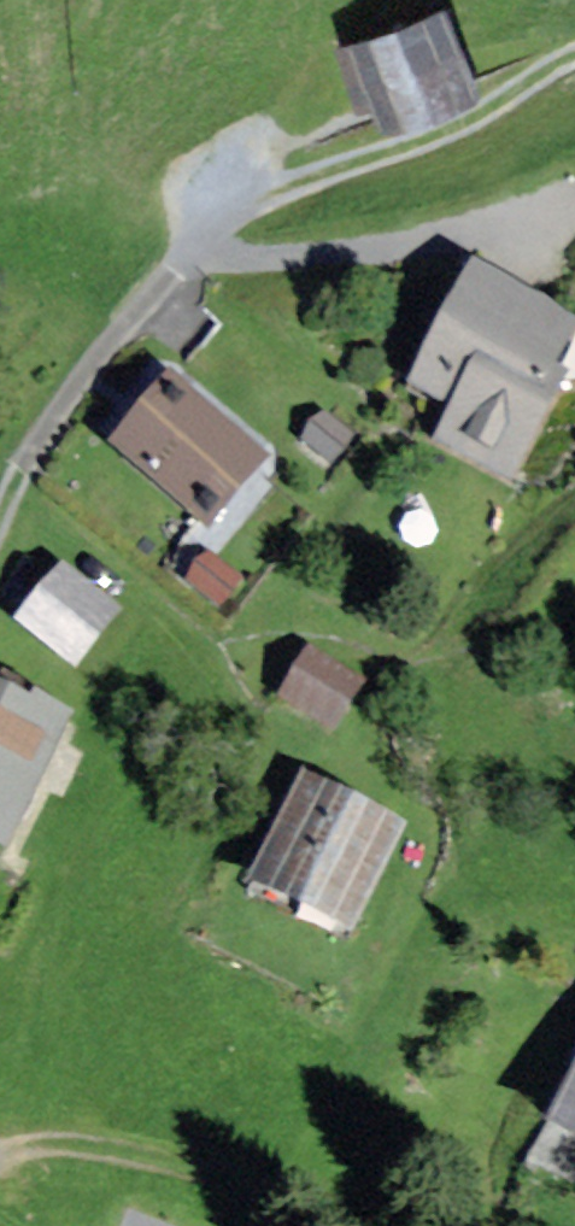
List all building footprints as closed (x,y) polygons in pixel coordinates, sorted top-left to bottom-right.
[(331,27),(354,103),(372,97),(379,119),(485,87),(458,0),(420,0),(331,27)] [(480,274),(417,385),(452,404),(432,439),(510,482),(555,400),(536,390),(572,326),(480,274)] [(168,382),(116,444),(208,521),(260,459),(168,382)] [(317,414),(302,435),(335,459),(350,437),(317,414)] [(205,553),(186,576),(220,603),(239,580),(205,553)] [(60,570),(20,622),(73,663),(114,612),(60,570)] [(308,654),(284,691),(331,722),(355,684),(308,654)] [(0,688),(0,840),(7,843),(66,718),(0,688)] [(400,823),(307,784),(261,893),(354,932),(400,823)]
